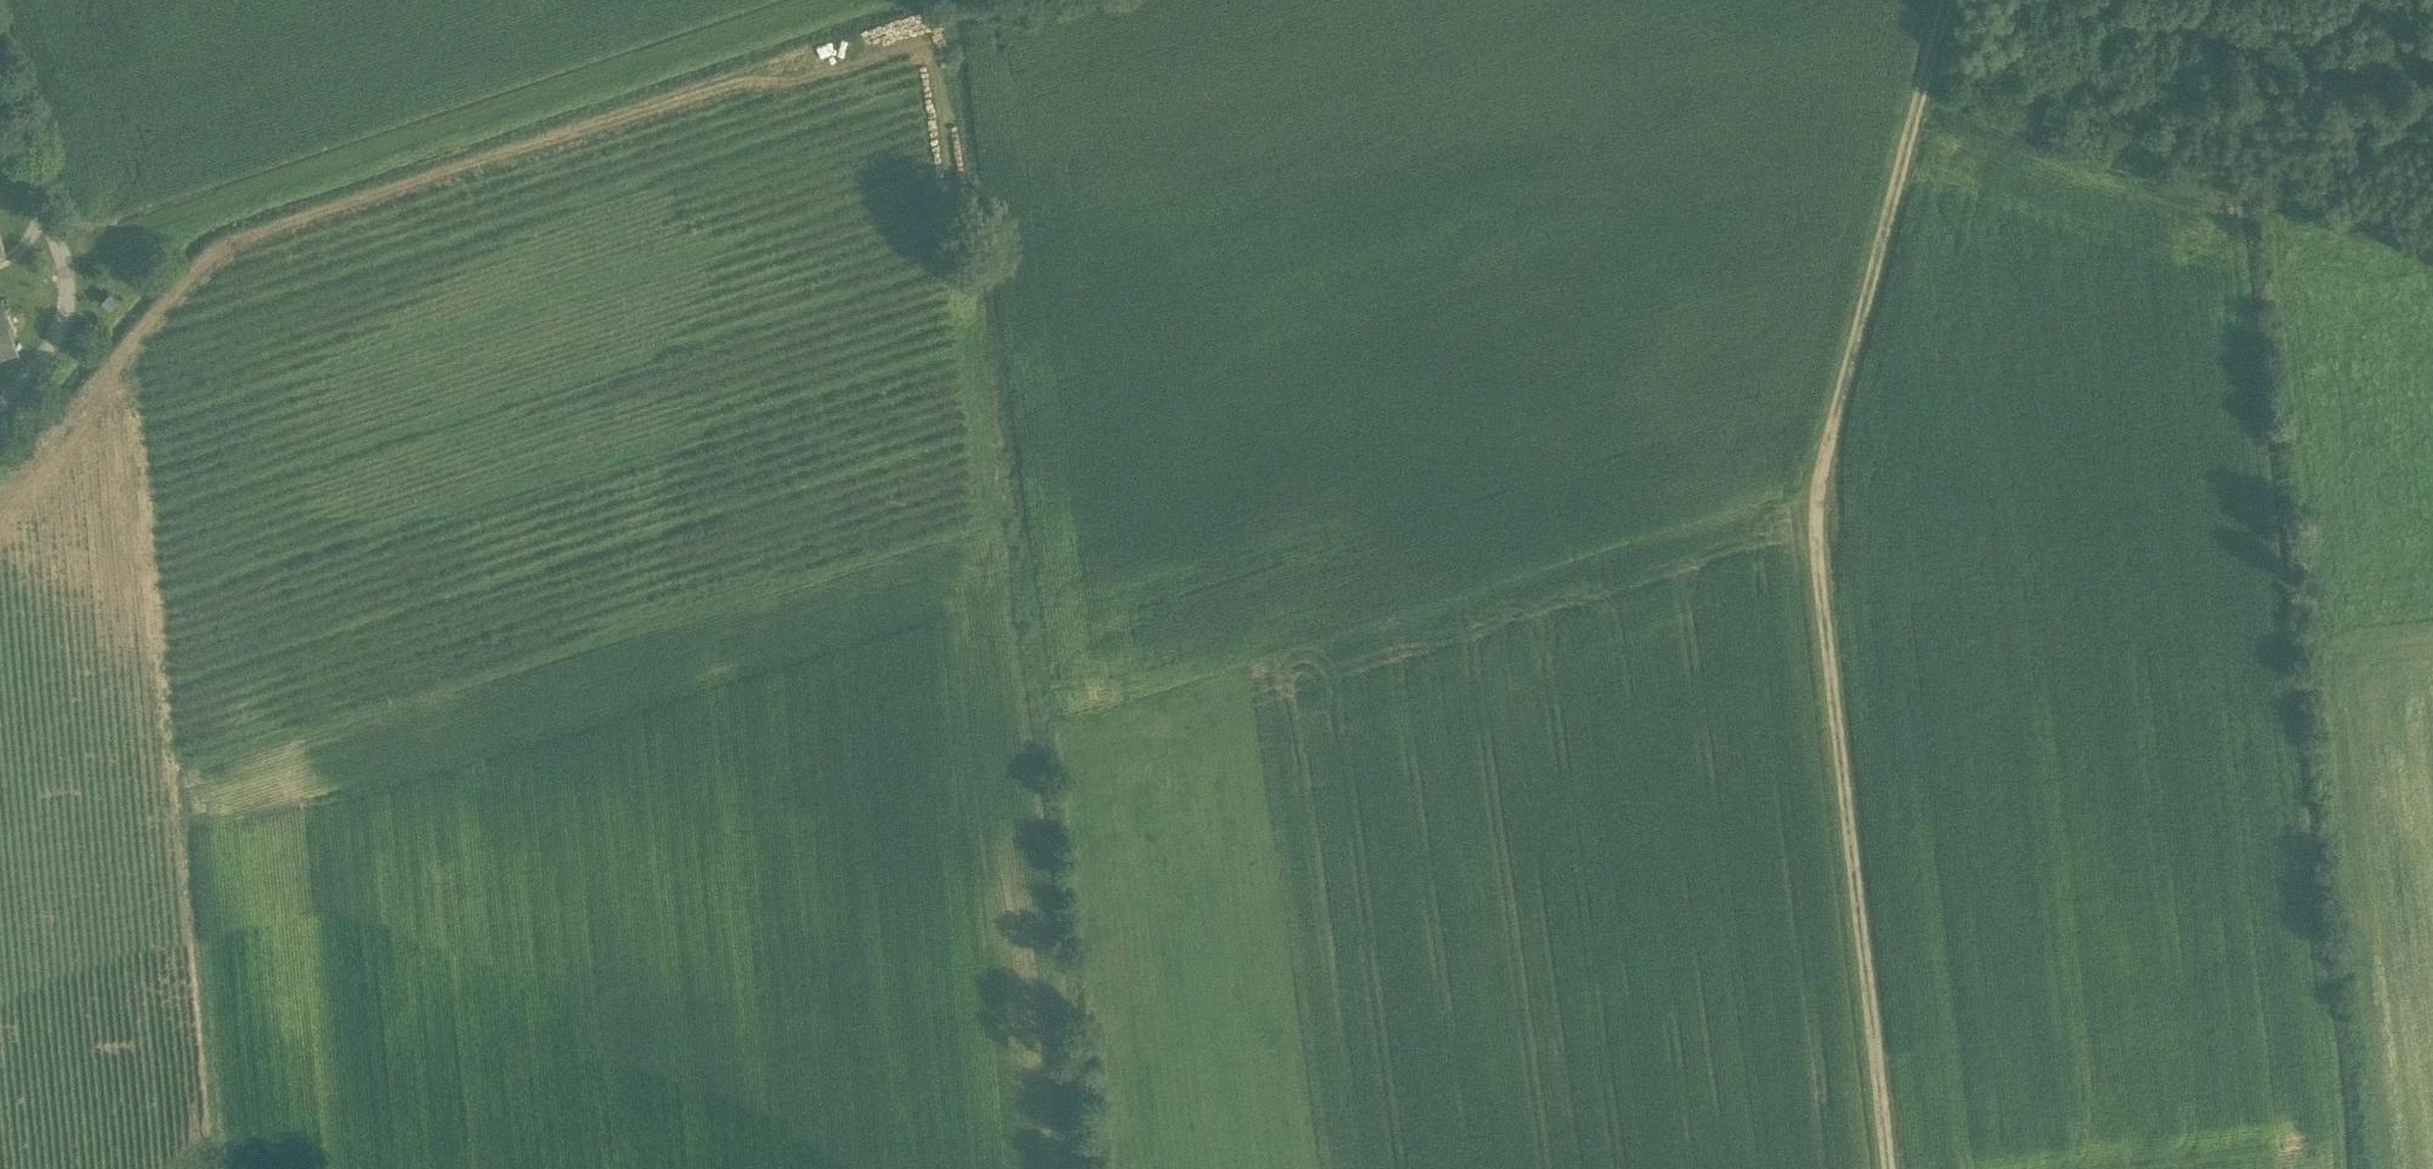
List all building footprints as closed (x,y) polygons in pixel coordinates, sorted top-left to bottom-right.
[(0,297),(0,356),(19,350),(2,296),(0,297)]
